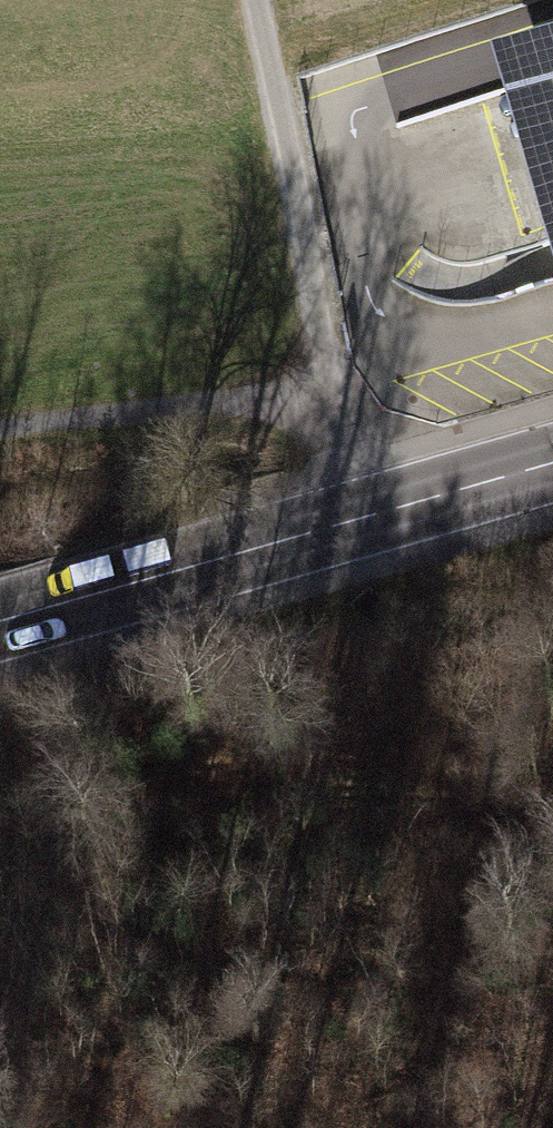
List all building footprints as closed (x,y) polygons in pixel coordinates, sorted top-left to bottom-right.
[(503,46),(552,227),(552,32),(503,46)]
